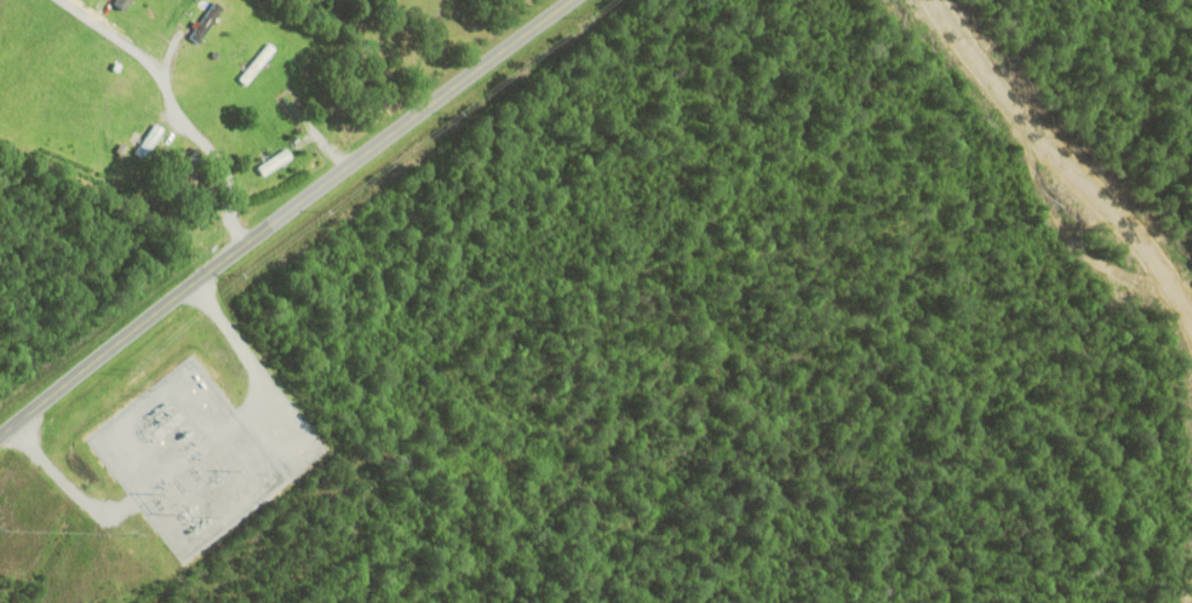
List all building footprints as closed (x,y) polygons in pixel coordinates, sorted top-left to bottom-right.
[(130,11),(136,0),(120,0),(118,4),(130,11)] [(227,8),(217,1),(192,37),(201,44),(227,8)] [(137,153),(147,159),(166,128),(156,122),(137,153)]
